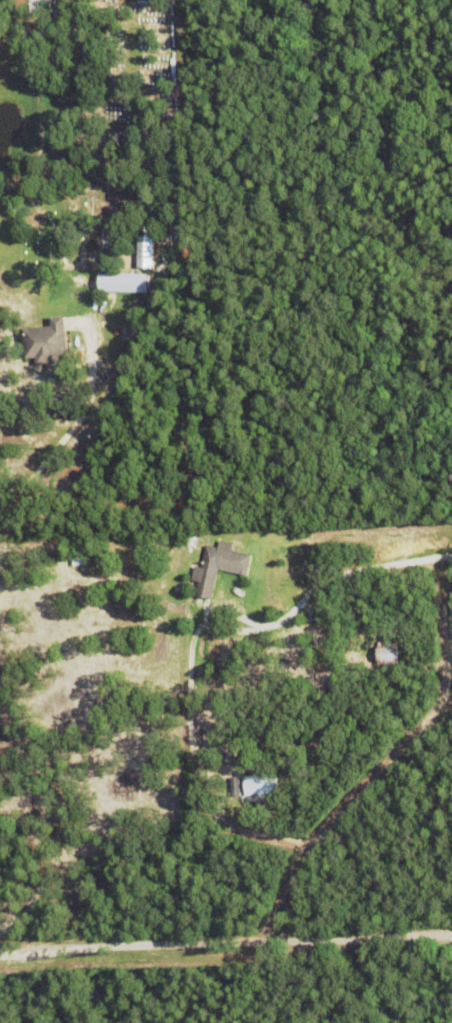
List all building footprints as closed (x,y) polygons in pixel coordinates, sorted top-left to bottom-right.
[(92,292),(144,293),(144,275),(93,274),(92,292)] [(24,332),(52,331),(51,321),(65,320),(67,358),(58,358),(58,366),(37,368),(36,362),(26,363),(24,332)] [(251,558),(246,580),(218,573),(211,603),(194,599),(197,584),(191,583),(195,568),(201,569),(206,548),(218,551),(219,544),(233,547),(231,554),(251,558)] [(403,647),(381,648),(383,666),(404,664),(403,647)] [(377,654),(397,654),(397,672),(378,672),(377,654)] [(245,778),(277,777),(278,798),(246,800),(245,778)]
